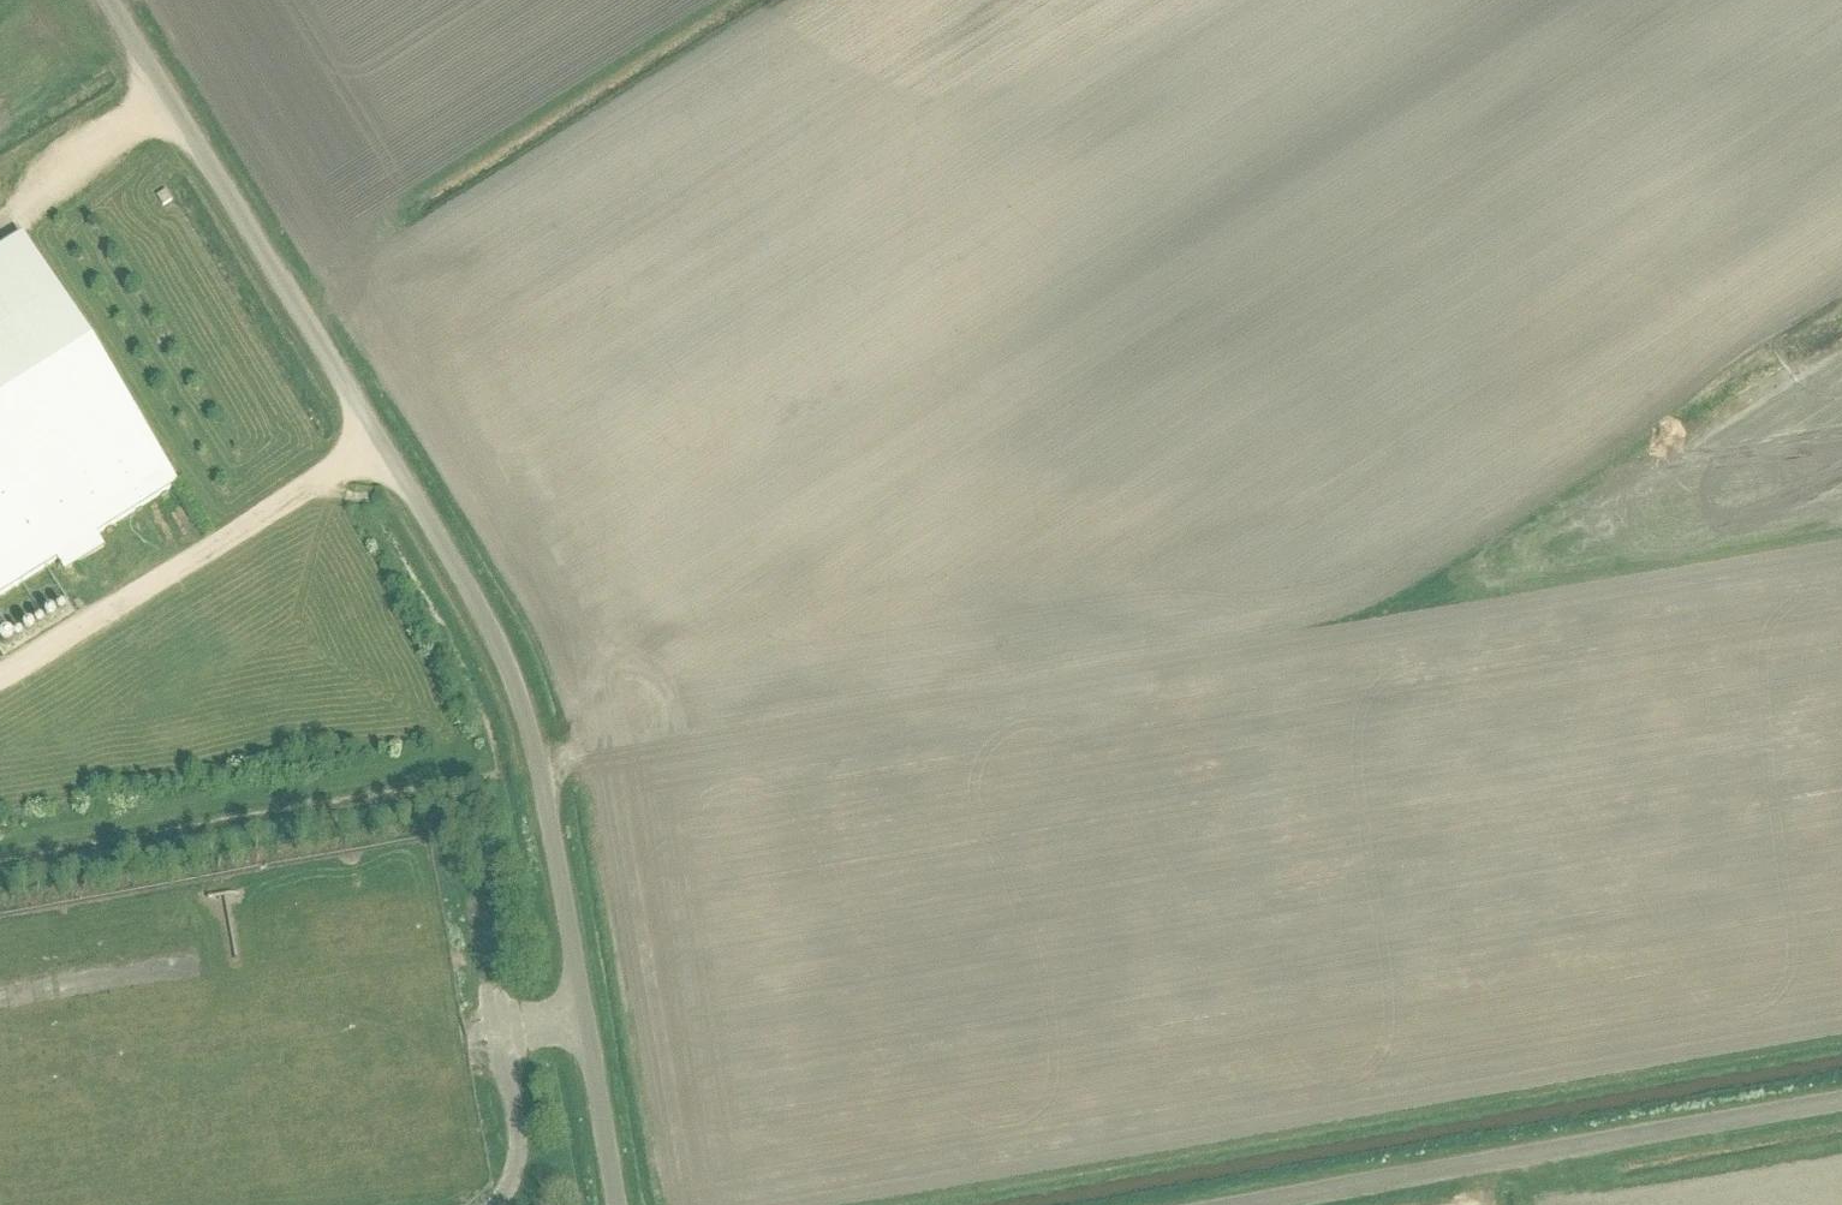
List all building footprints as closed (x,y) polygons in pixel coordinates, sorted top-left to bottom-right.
[(73,552),(81,564),(107,548),(99,536),(178,486),(22,239),(0,253),(0,598),(73,552)]
